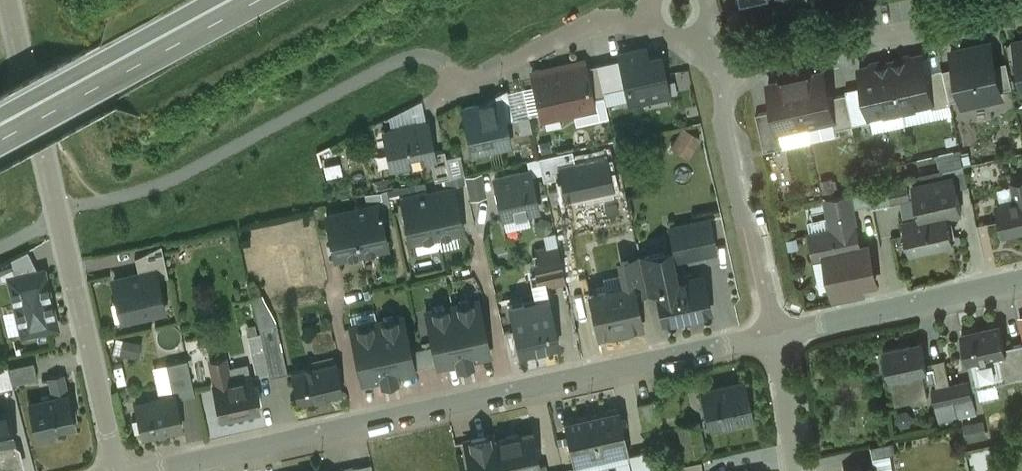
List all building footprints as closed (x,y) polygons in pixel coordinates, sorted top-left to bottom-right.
[(991,42),(952,51),(955,67),(962,98),(964,106),(978,102),(979,101),(985,96),(992,93),(999,91),(999,92),(1001,91),(1001,89),(996,64),(991,42)] [(645,46),(619,52),(621,57),(626,85),(630,102),(669,94),(660,53),(645,57),(644,49),(645,48),(645,46)] [(923,54),(891,61),(902,108),(932,101),(933,101),(927,72),(923,54)] [(621,57),(597,63),(604,90),(626,85),(621,57)] [(584,60),(533,72),(543,117),(594,105),(592,97),(585,65),(584,60)] [(891,61),(860,68),(864,85),(870,115),(871,114),(902,108),(891,61)] [(1007,61),(996,64),(1001,89),(1013,86),(1007,61)] [(597,63),(585,65),(592,97),(604,94),(604,90),(597,63)] [(955,67),(943,69),(950,100),(962,98),(955,67)] [(943,68),(927,72),(933,101),(932,101),(933,107),(951,103),(950,100),(943,69),(943,68)] [(824,71),(797,77),(807,124),(833,118),(834,118),(830,97),(824,71)] [(797,77),(769,83),(775,109),(779,130),(781,130),(807,124),(797,77)] [(864,85),(846,89),(847,93),(854,124),(872,120),(871,114),(870,115),(864,85)] [(514,117),(507,87),(490,96),(491,101),(501,99),(506,119),(514,117)] [(847,93),(830,97),(834,118),(833,118),(835,128),(854,124),(847,93)] [(491,101),(463,107),(473,151),(511,143),(506,119),(501,99),(491,101)] [(775,109),(757,113),(765,150),(784,146),(781,130),(779,130),(775,109)] [(414,121),(403,124),(403,126),(385,130),(392,166),(411,162),(412,166),(423,163),(422,160),(430,158),(434,157),(433,151),(427,121),(415,123),(414,121)] [(692,156),(703,135),(683,126),(673,147),(692,156)] [(445,148),(433,151),(434,157),(430,158),(435,179),(451,176),(445,148)] [(604,155),(561,165),(569,200),(612,190),(604,155)] [(964,165),(943,170),(945,180),(955,178),(958,189),(969,186),(964,165)] [(468,173),(471,197),(488,194),(485,171),(468,173)] [(528,171),(496,179),(505,217),(538,209),(528,171)] [(945,180),(914,187),(920,218),(904,221),(911,253),(954,243),(948,214),(962,210),(958,189),(955,178),(945,180)] [(907,179),(868,187),(869,190),(872,205),(873,208),(911,200),(907,179)] [(1014,182),(1018,201),(998,205),(1004,234),(1021,230),(1021,180),(1014,182)] [(454,187),(428,193),(437,236),(463,230),(454,187)] [(850,194),(827,199),(833,230),(810,234),(815,259),(826,257),(862,249),(853,209),(872,205),(869,190),(850,194)] [(428,193),(402,199),(411,242),(437,236),(428,193)] [(379,204),(352,210),(362,253),(388,248),(379,204)] [(352,210),(327,215),(336,258),(362,253),(352,210)] [(700,222),(669,228),(676,257),(707,251),(700,222)] [(162,244),(135,257),(139,275),(155,271),(157,278),(169,275),(162,244)] [(862,249),(826,257),(836,303),(864,297),(861,284),(877,281),(870,247),(862,249)] [(10,279),(9,277),(38,271),(28,250),(0,264),(0,276),(2,280),(10,279)] [(668,251),(641,257),(641,256),(640,257),(642,269),(647,289),(658,287),(657,286),(676,282),(669,250),(668,250),(668,251)] [(563,266),(541,271),(545,286),(567,281),(563,266)] [(38,271),(9,277),(10,279),(22,334),(57,327),(44,269),(38,271)] [(642,269),(625,273),(627,284),(633,283),(636,298),(648,296),(647,289),(642,269)] [(139,275),(114,280),(119,301),(125,300),(129,317),(164,309),(157,278),(155,271),(139,275)] [(676,282),(657,286),(658,287),(665,321),(710,311),(702,276),(676,282)] [(627,284),(589,293),(599,335),(615,332),(615,334),(627,331),(627,329),(643,326),(636,298),(633,283),(627,284)] [(548,297),(510,306),(515,330),(520,353),(559,344),(548,297)] [(489,355),(478,300),(427,312),(434,346),(437,363),(438,367),(457,362),(459,367),(472,364),(471,360),(489,355)] [(353,328),(377,323),(374,311),(350,317),(353,328)] [(410,352),(403,317),(377,323),(353,328),(351,328),(363,383),(382,378),(384,383),(396,380),(396,376),(414,371),(413,368),(410,352)] [(278,323),(260,327),(271,377),(289,373),(278,323)] [(1000,324),(962,333),(968,361),(971,361),(1006,353),(1005,348),(1000,324)] [(515,330),(499,333),(504,357),(520,353),(515,330)] [(261,332),(248,335),(257,376),(269,373),(261,332)] [(124,340),(123,354),(140,355),(141,342),(124,340)] [(921,344),(885,352),(891,378),(892,378),(897,403),(929,396),(923,370),(927,370),(921,344)] [(1013,346),(1020,376),(1021,376),(1021,344),(1013,346)] [(434,346),(422,349),(426,366),(437,363),(434,346)] [(1006,353),(971,361),(976,386),(1020,376),(1013,346),(1005,348),(1006,353)] [(422,349),(410,352),(413,368),(426,366),(422,349)] [(252,376),(231,380),(226,357),(210,360),(215,384),(213,384),(221,418),(240,414),(240,415),(260,410),(252,376)] [(187,359),(167,364),(173,391),(179,389),(181,397),(195,394),(187,359)] [(946,361),(932,364),(937,388),(951,385),(951,384),(946,361)] [(33,362),(9,368),(13,384),(37,378),(33,362)] [(336,362),(292,372),(299,402),(343,392),(336,362)] [(54,399),(30,404),(38,439),(55,436),(53,430),(75,426),(69,396),(66,396),(62,377),(50,379),(54,399)] [(970,380),(951,384),(951,385),(954,401),(955,401),(973,397),(970,380)] [(744,381),(701,391),(709,426),(752,416),(744,381)] [(937,388),(932,389),(936,405),(952,401),(954,401),(951,385),(937,388)] [(175,395),(136,403),(143,437),(183,428),(175,395)] [(973,397),(955,401),(958,418),(959,418),(959,419),(977,415),(973,397)] [(952,401),(936,405),(937,413),(954,409),(952,401)] [(620,409),(564,421),(575,469),(577,469),(575,462),(629,451),(620,409)] [(0,413),(0,443),(14,440),(8,411),(0,413)] [(965,424),(969,441),(990,437),(986,420),(965,424)] [(698,422),(679,426),(685,453),(704,449),(698,422)] [(494,440),(494,436),(467,441),(473,470),(520,470),(535,468),(540,466),(540,465),(533,431),(494,440)] [(0,443),(0,470),(22,465),(18,448),(14,445),(13,440),(14,440),(0,443)] [(895,442),(872,448),(875,459),(898,454),(895,442)] [(628,454),(631,470),(648,470),(653,470),(649,450),(628,454)] [(671,466),(671,470),(703,470),(701,460),(671,466)]
